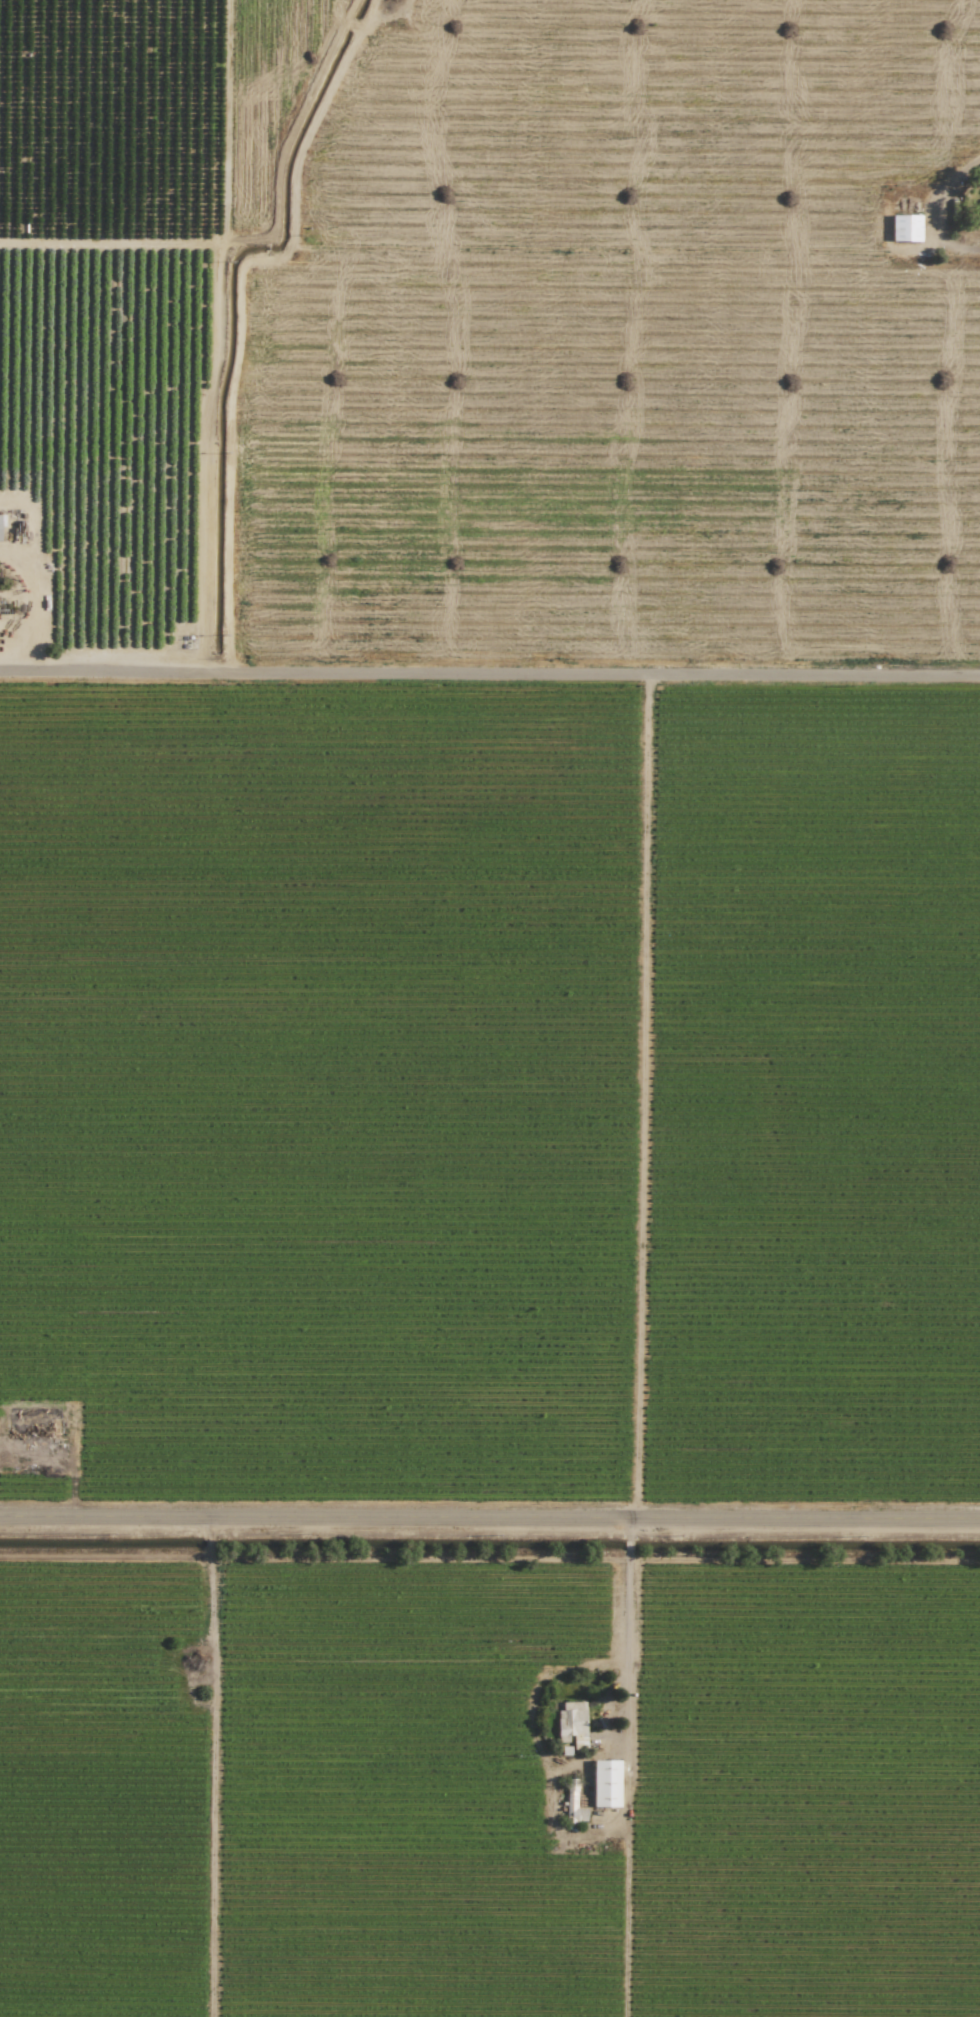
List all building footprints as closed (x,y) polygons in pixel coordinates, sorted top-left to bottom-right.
[(562,1702),(562,1710),(557,1710),(558,1735),(572,1735),(573,1750),(587,1749),(585,1701),(562,1702)] [(594,1807),(620,1806),(619,1760),(592,1760),(594,1807)] [(577,1779),(567,1779),(566,1821),(586,1822),(587,1808),(576,1808),(577,1779)]
